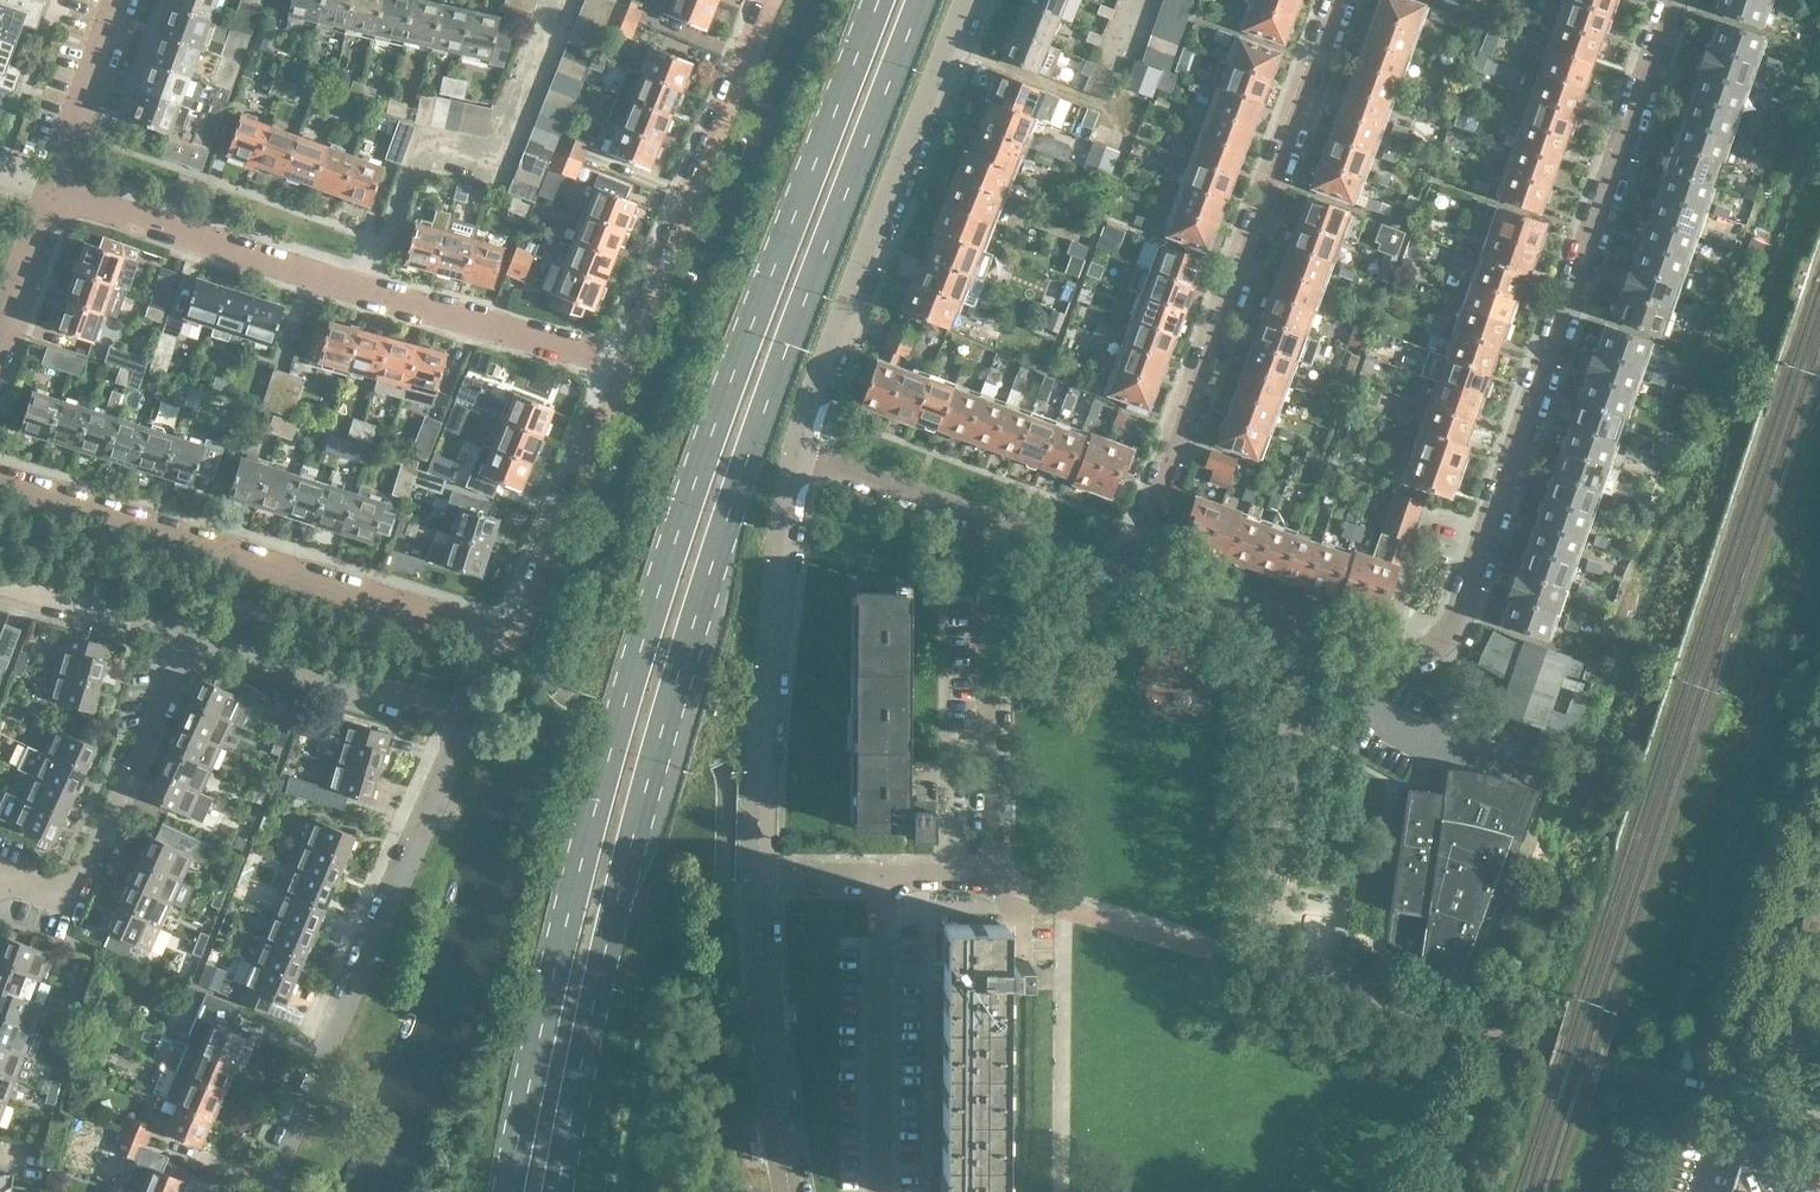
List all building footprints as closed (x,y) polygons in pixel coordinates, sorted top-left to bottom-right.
[(16,42),(25,18),(38,23),(45,2),(39,0),(0,0),(0,37),(16,42)] [(171,3),(212,18),(219,20),(226,0),(172,0),(171,3)] [(233,25),(251,32),(261,4),(250,0),(242,0),(233,25)] [(318,22),(323,0),(291,0),(288,15),(318,22)] [(318,22),(346,28),(352,0),(323,0),(318,22)] [(346,28),(375,34),(382,0),(352,0),(346,28)] [(375,34),(403,41),(405,31),(412,0),(382,0),(375,34)] [(403,41),(432,47),(435,31),(441,3),(426,0),(412,0),(405,31),(403,41)] [(505,3),(512,6),(531,12),(532,12),(536,0),(506,0),(505,3)] [(583,4),(610,14),(612,10),(615,2),(609,0),(584,0),(583,4)] [(612,10),(638,20),(644,4),(632,0),(616,0),(615,2),(612,10)] [(712,0),(668,0),(665,7),(663,12),(706,29),(717,2),(712,0)] [(1024,4),(1059,18),(1067,0),(1026,0),(1024,4)] [(1160,7),(1187,17),(1192,4),(1181,0),(1163,0),(1160,7)] [(1247,2),(1247,1),(1292,18),(1296,7),(1299,6),(1301,0),(1243,0),(1247,2)] [(1374,15),(1416,31),(1423,11),(1421,10),(1423,5),(1410,0),(1380,0),(1379,2),(1377,2),(1373,12),(1375,13),(1374,15)] [(1557,23),(1599,39),(1602,30),(1606,31),(1611,15),(1570,0),(1565,0),(1557,23)] [(1611,15),(1616,0),(1570,0),(1611,15)] [(1715,9),(1758,24),(1761,17),(1762,18),(1769,0),(1768,0),(1714,0),(1712,4),(1716,6),(1715,9)] [(1809,10),(1818,13),(1819,8),(1819,0),(1812,0),(1809,10)] [(1240,28),(1241,27),(1252,31),(1283,42),(1287,31),(1290,31),(1293,24),(1291,20),(1292,18),(1247,1),(1247,2),(1238,26),(1240,28)] [(171,3),(160,33),(222,55),(233,25),(212,18),(171,3)] [(435,31),(432,47),(460,53),(466,31),(470,10),(441,3),(435,31)] [(1097,12),(1110,18),(1114,9),(1100,3),(1097,12)] [(583,4),(578,17),(604,27),(605,27),(610,14),(583,4)] [(1024,4),(1014,30),(1048,45),(1059,18),(1024,4)] [(1796,9),(1780,4),(1777,13),(1793,19),(1796,9)] [(1548,20),(1551,10),(1537,5),(1534,15),(1548,20)] [(512,6),(509,16),(527,22),(531,12),(512,6)] [(1160,7),(1155,21),(1183,30),(1187,17),(1160,7)] [(1219,8),(1215,18),(1231,24),(1234,14),(1219,8)] [(1435,8),(1435,9),(1432,18),(1444,23),(1448,13),(1435,8)] [(466,31),(460,53),(491,60),(506,63),(512,33),(497,30),(500,16),(470,10),(466,31)] [(612,10),(610,14),(605,27),(617,32),(618,32),(631,37),(638,20),(612,10)] [(1366,37),(1365,39),(1407,55),(1416,31),(1374,15),(1370,27),(1368,26),(1364,36),(1366,37)] [(578,17),(573,30),(599,40),(604,27),(578,17)] [(1183,30),(1155,21),(1151,34),(1178,44),(1183,30)] [(1706,45),(1705,47),(1754,64),(1762,41),(1760,40),(1761,37),(1718,21),(1717,24),(1713,23),(1708,36),(1712,37),(1709,46),(1706,45)] [(1557,23),(1549,47),(1590,62),(1594,52),(1598,54),(1603,40),(1599,39),(1557,23)] [(233,25),(222,55),(241,62),(251,32),(233,25)] [(1489,26),(1480,51),(1490,54),(1491,55),(1501,30),(1489,26)] [(1216,28),(1216,29),(1212,39),(1227,45),(1231,34),(1216,28)] [(1540,44),(1543,34),(1528,29),(1525,39),(1540,44)] [(573,30),(568,42),(594,53),(599,40),(573,30)] [(1014,30),(1003,57),(1037,71),(1040,64),(1040,65),(1048,45),(1014,30)] [(1085,39),(1097,44),(1098,44),(1101,35),(1090,30),(1085,39)] [(160,33),(150,61),(212,83),(222,55),(160,33)] [(1151,34),(1146,46),(1173,57),(1178,44),(1151,34)] [(1425,34),(1422,44),(1438,49),(1441,40),(1425,34)] [(1237,36),(1228,62),(1270,77),(1271,75),(1274,73),(1277,67),(1275,63),(1279,52),(1237,36)] [(10,92),(10,91),(14,92),(21,73),(7,68),(16,42),(0,37),(0,88),(10,92)] [(1357,61),(1357,64),(1398,80),(1407,55),(1365,39),(1361,51),(1359,51),(1356,60),(1357,61)] [(568,42),(562,55),(589,66),(594,53),(568,42)] [(639,71),(643,72),(682,88),(693,62),(653,46),(649,44),(639,71)] [(1173,57),(1146,46),(1141,60),(1162,67),(1169,70),(1173,57)] [(1549,47),(1540,72),(1583,87),(1583,86),(1586,87),(1590,74),(1587,72),(1590,62),(1549,47)] [(1701,72),(1701,73),(1745,88),(1754,64),(1705,47),(1702,56),(1699,55),(1695,67),(1698,68),(1697,71),(1701,72)] [(1194,54),(1183,50),(1181,49),(1174,69),(1187,74),(1194,54)] [(1490,54),(1480,51),(1475,66),(1484,69),(1490,54)] [(1783,59),(1769,54),(1765,64),(1780,69),(1783,59)] [(212,83),(231,90),(241,62),(222,55),(212,83)] [(562,55),(557,68),(584,80),(589,66),(562,55)] [(1088,76),(1094,63),(1085,60),(1080,73),(1088,76)] [(1134,60),(1125,86),(1124,87),(1138,91),(1148,64),(1134,60)] [(150,61),(140,90),(201,112),(212,83),(150,61)] [(310,67),(298,62),(292,79),(304,83),(310,67)] [(1228,62),(1219,86),(1261,101),(1262,99),(1265,98),(1268,91),(1266,88),(1270,77),(1228,62)] [(1083,89),(1097,95),(1108,68),(1094,63),(1088,76),(1083,89)] [(1148,64),(1138,91),(1153,97),(1155,91),(1156,87),(1158,82),(1162,70),(1161,69),(1148,64)] [(1348,86),(1348,88),(1389,104),(1398,80),(1357,64),(1352,75),(1350,75),(1346,85),(1348,86)] [(1765,64),(1761,74),(1776,79),(1780,69),(1765,64)] [(323,71),(310,67),(304,83),(316,88),(323,71)] [(557,68),(550,86),(577,97),(584,80),(557,68)] [(1108,68),(1097,95),(1111,100),(1122,74),(1108,68)] [(1158,82),(1156,87),(1170,92),(1176,74),(1163,69),(1162,70),(1158,82)] [(609,91),(631,100),(671,114),(682,88),(643,72),(639,71),(632,88),(613,82),(609,91)] [(998,71),(987,99),(1034,118),(1043,97),(1041,97),(1044,90),(998,71)] [(1540,72),(1531,97),(1573,112),(1574,110),(1578,111),(1583,98),(1579,97),(1583,87),(1540,72)] [(1693,95),(1692,97),(1737,113),(1745,88),(1701,73),(1697,82),(1693,84),(1690,91),(1693,95)] [(439,93),(451,95),(455,77),(443,75),(439,93)] [(280,98),(286,81),(273,76),(267,93),(280,98)] [(1480,80),(1471,76),(1465,91),(1475,95),(1480,80)] [(468,80),(455,77),(451,95),(464,98),(468,80)] [(347,97),(359,101),(365,84),(353,80),(347,97)] [(1444,94),(1453,97),(1458,83),(1449,80),(1444,94)] [(293,102),(299,85),(286,81),(280,98),(293,102)] [(212,83),(201,112),(220,119),(231,90),(212,83)] [(1409,83),(1405,93),(1421,98),(1424,88),(1409,83)] [(377,88),(365,84),(359,101),(371,106),(377,88)] [(550,86),(545,99),(572,110),(577,97),(550,86)] [(1219,86),(1210,111),(1252,126),(1253,124),(1256,122),(1259,115),(1257,112),(1261,101),(1219,86)] [(2,109),(1,110),(3,110),(10,92),(0,88),(0,108),(2,109)] [(1342,101),(1338,113),(1380,129),(1389,104),(1348,88),(1346,92),(1344,91),(1341,101),(1342,101)] [(1771,93),(1756,88),(1752,98),(1767,103),(1771,93)] [(140,90),(129,119),(170,133),(161,156),(202,170),(220,119),(201,112),(140,90)] [(421,92),(415,121),(430,124),(436,95),(421,92)] [(338,116),(344,99),(331,95),(325,112),(338,116)] [(436,95),(430,124),(444,127),(451,98),(436,95)] [(390,97),(387,111),(405,117),(407,104),(390,97)] [(1531,97),(1523,122),(1569,139),(1575,121),(1571,119),(1573,112),(1531,97)] [(1685,119),(1684,122),(1728,137),(1737,113),(1692,97),(1689,106),(1685,107),(1682,116),(1685,119)] [(451,98),(444,127),(458,130),(464,101),(451,98)] [(617,124),(621,125),(661,141),(671,114),(631,100),(628,98),(621,115),(613,112),(613,113),(602,109),(599,117),(617,124)] [(355,103),(344,99),(338,116),(349,120),(355,103)] [(545,99),(539,113),(566,124),(572,110),(545,99)] [(985,118),(981,128),(1028,147),(1033,134),(1029,132),(1034,118),(987,99),(980,116),(985,118)] [(1461,100),(1453,125),(1472,131),(1476,122),(1466,118),(1471,103),(1461,100)] [(464,101),(458,130),(472,133),(478,104),(464,101)] [(1185,112),(1202,118),(1205,109),(1188,103),(1185,112)] [(478,104),(472,133),(486,136),(492,107),(478,104)] [(222,132),(233,136),(226,154),(256,165),(270,124),(231,110),(222,132)] [(1210,111),(1201,136),(1243,151),(1244,148),(1248,147),(1250,139),(1248,136),(1252,126),(1210,111)] [(539,113),(534,125),(561,137),(563,133),(566,124),(539,113)] [(1333,126),(1329,137),(1371,153),(1380,129),(1338,113),(1337,116),(1335,116),(1331,125),(1333,126)] [(1762,121),(1747,116),(1743,126),(1758,131),(1762,121)] [(414,125),(399,120),(385,158),(401,164),(414,125)] [(1392,122),(1389,132),(1404,137),(1408,128),(1392,122)] [(1489,137),(1514,147),(1556,162),(1559,153),(1563,154),(1569,139),(1523,122),(1518,135),(1493,127),(1489,137)] [(1676,144),(1676,145),(1720,160),(1728,137),(1684,122),(1680,132),(1676,132),(1673,141),(1676,144)] [(270,124),(256,165),(284,175),(299,134),(270,124)] [(606,152),(610,153),(649,169),(661,141),(621,125),(617,124),(606,152)] [(534,125),(528,139),(556,150),(561,137),(534,125)] [(973,132),(965,153),(1013,172),(1019,156),(1023,157),(1028,147),(981,128),(978,134),(973,132)] [(563,133),(561,137),(556,150),(583,161),(590,144),(563,133)] [(299,134),(284,175),(312,185),(327,145),(299,134)] [(1201,136),(1191,161),(1234,176),(1238,164),(1242,163),(1244,155),(1243,153),(1243,151),(1201,136)] [(1325,151),(1321,162),(1362,178),(1371,153),(1329,137),(1328,141),(1326,140),(1322,150),(1325,151)] [(1754,143),(1739,138),(1736,148),(1751,153),(1754,143)] [(528,139),(523,152),(551,163),(556,150),(528,139)] [(1039,140),(1035,149),(1050,155),(1053,146),(1039,140)] [(1106,145),(1092,140),(1083,168),(1096,173),(1106,145)] [(1171,153),(1188,158),(1191,149),(1174,144),(1171,153)] [(327,145),(312,185),(341,195),(356,155),(327,145)] [(1106,145),(1096,173),(1110,178),(1119,150),(1106,145)] [(1668,168),(1667,170),(1711,186),(1720,160),(1676,145),(1672,156),(1667,157),(1664,165),(1668,168)] [(1384,147),(1381,157),(1396,162),(1399,153),(1384,147)] [(1514,147),(1506,170),(1548,185),(1551,176),(1555,177),(1560,164),(1556,162),(1514,147)] [(1035,149),(1032,159),(1047,164),(1050,155),(1035,149)] [(556,150),(551,163),(549,167),(576,178),(583,161),(556,150)] [(523,152),(518,165),(546,176),(549,167),(551,163),(523,152)] [(1497,167),(1500,157),(1486,152),(1483,162),(1497,167)] [(965,153),(955,178),(1003,197),(1013,172),(965,153)] [(356,155),(341,195),(370,206),(385,165),(356,155)] [(1191,161),(1182,185),(1225,201),(1229,189),(1232,188),(1235,180),(1233,177),(1234,176),(1191,161)] [(1362,178),(1321,162),(1319,166),(1317,165),(1313,174),(1316,175),(1311,187),(1351,202),(1353,196),(1355,197),(1362,178)] [(518,165),(513,178),(541,189),(546,176),(518,165)] [(1162,178),(1179,183),(1182,174),(1165,169),(1162,178)] [(1506,170),(1499,189),(1502,190),(1499,196),(1539,211),(1543,200),(1546,201),(1551,188),(1547,187),(1548,185),(1506,170)] [(1662,185),(1659,195),(1703,210),(1711,186),(1667,170),(1666,172),(1662,173),(1659,182),(1662,185)] [(1375,172),(1372,181),(1387,187),(1391,177),(1375,172)] [(1026,176),(1022,185),(1037,191),(1040,181),(1026,176)] [(541,189),(513,178),(508,191),(535,202),(541,189)] [(955,178),(944,204),(992,223),(1003,197),(955,178)] [(1488,193),(1491,184),(1477,179),(1474,188),(1488,193)] [(459,182),(455,198),(466,201),(470,185),(459,182)] [(1742,197),(1753,200),(1758,186),(1747,182),(1742,197)] [(582,211),(586,213),(627,229),(637,203),(597,186),(593,185),(582,211)] [(1182,185),(1173,209),(1216,224),(1220,213),(1224,211),(1226,203),(1224,201),(1225,201),(1182,185)] [(1155,202),(1168,207),(1171,198),(1158,193),(1155,202)] [(1653,210),(1650,219),(1694,235),(1703,210),(1659,195),(1658,197),(1653,198),(1651,206),(1653,210)] [(530,204),(513,196),(508,209),(525,216),(530,204)] [(1299,218),(1298,221),(1340,236),(1347,217),(1345,216),(1347,210),(1307,196),(1303,208),(1301,207),(1297,217),(1299,218)] [(1366,197),(1362,206),(1378,211),(1381,202),(1366,197)] [(1495,218),(1489,233),(1536,249),(1544,223),(1478,200),(1474,211),(1495,218)] [(1016,203),(1013,213),(1028,218),(1031,209),(1016,203)] [(1450,203),(1445,217),(1459,222),(1464,208),(1450,203)] [(944,204),(934,230),(982,250),(992,223),(944,204)] [(1731,209),(1716,204),(1712,214),(1727,219),(1731,209)] [(406,218),(398,239),(410,243),(404,262),(435,271),(449,217),(450,213),(434,209),(430,225),(416,221),(406,218)] [(1173,209),(1165,233),(1206,248),(1211,237),(1214,236),(1217,228),(1215,226),(1216,224),(1173,209)] [(572,237),(575,239),(616,255),(627,229),(586,213),(582,211),(576,226),(568,223),(567,226),(557,222),(553,230),(572,237)] [(449,217),(435,271),(464,278),(475,237),(478,228),(479,225),(449,217)] [(1150,217),(1146,227),(1159,232),(1162,222),(1150,217)] [(1645,234),(1642,244),(1686,259),(1694,235),(1650,219),(1649,221),(1644,223),(1641,231),(1645,234)] [(1290,242),(1289,245),(1331,261),(1340,236),(1298,221),(1294,233),(1292,232),(1288,242),(1290,242)] [(1125,231),(1104,223),(1096,247),(1116,254),(1125,231)] [(1698,227),(1695,235),(1713,241),(1716,233),(1698,227)] [(475,237),(464,278),(494,287),(505,245),(507,236),(478,228),(475,237)] [(1395,228),(1387,252),(1396,255),(1404,232),(1395,228)] [(932,249),(929,258),(975,277),(980,264),(977,263),(982,250),(934,230),(927,247),(932,249)] [(1489,233),(1481,258),(1523,273),(1523,272),(1527,274),(1536,249),(1489,233)] [(1722,233),(1721,235),(1718,243),(1733,248),(1736,238),(1722,233)] [(537,254),(561,264),(565,265),(606,282),(616,255),(575,239),(572,237),(566,253),(542,243),(537,254)] [(86,241),(75,270),(115,284),(125,255),(86,241)] [(1161,243),(1151,270),(1193,285),(1195,281),(1198,280),(1201,273),(1199,270),(1205,254),(1186,247),(1184,252),(1161,243)] [(1636,258),(1633,268),(1677,284),(1686,259),(1642,244),(1641,246),(1636,247),(1633,256),(1636,258)] [(1281,267),(1280,269),(1322,285),(1331,261),(1289,245),(1285,257),(1283,256),(1279,266),(1281,267)] [(518,246),(506,273),(523,280),(534,253),(518,246)] [(1464,263),(1467,253),(1453,248),(1450,258),(1464,263)] [(1094,250),(1086,274),(1099,279),(1107,255),(1094,250)] [(1714,257),(1699,252),(1695,262),(1710,267),(1714,257)] [(1386,281),(1395,257),(1386,254),(1384,253),(1376,277),(1386,281)] [(1078,277),(1084,261),(1071,256),(1065,273),(1078,277)] [(921,263),(913,282),(961,302),(979,309),(989,282),(975,277),(929,258),(926,265),(921,263)] [(1481,258),(1472,282),(1515,297),(1515,296),(1518,297),(1523,283),(1520,282),(1523,273),(1481,258)] [(1413,277),(1417,263),(1403,259),(1399,272),(1413,277)] [(561,264),(550,292),(561,296),(557,308),(581,315),(585,306),(595,310),(606,282),(565,265),(561,264)] [(1130,290),(1142,294),(1184,309),(1186,306),(1189,305),(1192,298),(1190,295),(1193,285),(1151,270),(1139,265),(1130,290)] [(1342,265),(1339,275),(1354,280),(1357,271),(1342,265)] [(162,267),(149,305),(164,310),(177,272),(162,267)] [(1624,282),(1620,292),(1669,309),(1677,284),(1633,268),(1629,267),(1628,270),(1625,269),(1621,281),(1624,282)] [(1272,291),(1271,294),(1313,310),(1322,285),(1280,269),(1276,281),(1274,281),(1270,291),(1272,291)] [(75,270),(65,298),(105,313),(115,284),(75,270)] [(197,277),(184,317),(214,326),(227,286),(197,277)] [(1705,282),(1690,277),(1686,287),(1701,292),(1705,282)] [(1060,296),(1070,301),(1075,286),(1065,281),(1060,296)] [(904,309),(917,315),(950,328),(961,302),(913,282),(902,308),(904,309)] [(1472,282),(1464,307),(1510,323),(1516,305),(1512,304),(1515,297),(1472,282)] [(227,286),(214,326),(211,334),(232,341),(234,333),(242,336),(256,296),(227,286)] [(1082,286),(1078,299),(1091,303),(1095,291),(1082,286)] [(1713,289),(1703,286),(1701,292),(1711,295),(1713,289)] [(1334,289),(1331,299),(1346,304),(1349,295),(1334,289)] [(1616,316),(1615,318),(1658,333),(1661,327),(1662,327),(1669,309),(1620,292),(1624,294),(1620,305),(1616,303),(1613,315),(1616,316)] [(1142,294),(1133,319),(1175,334),(1176,331),(1180,330),(1183,322),(1181,318),(1184,309),(1142,294)] [(1266,308),(1262,319),(1304,334),(1313,310),(1271,294),(1270,298),(1268,297),(1264,307),(1266,308)] [(256,296),(242,336),(272,345),(285,305),(256,296)] [(105,313),(65,298),(55,327),(95,342),(105,313)] [(1681,303),(1678,312),(1690,316),(1693,307),(1681,303)] [(164,310),(149,305),(146,316),(161,321),(164,310)] [(969,306),(966,316),(980,321),(984,312),(969,306)] [(1464,307),(1455,331),(1498,346),(1500,338),(1504,340),(1510,323),(1464,307)] [(893,319),(888,333),(914,343),(919,330),(912,327),(917,315),(904,309),(899,321),(893,319)] [(1058,331),(1064,313),(1050,309),(1044,326),(1058,331)] [(1442,326),(1446,317),(1431,312),(1428,321),(1442,326)] [(1374,332),(1375,330),(1378,321),(1362,316),(1358,327),(1374,332)] [(1133,319),(1124,343),(1166,358),(1171,346),(1174,346),(1176,338),(1175,336),(1175,334),(1133,319)] [(1257,333),(1253,343),(1295,358),(1304,334),(1262,319),(1261,322),(1259,321),(1255,332),(1257,333)] [(316,331),(309,358),(318,361),(347,369),(359,328),(329,320),(326,335),(316,331)] [(1712,336),(1716,326),(1700,320),(1696,331),(1712,336)] [(1439,335),(1442,326),(1428,321),(1425,330),(1439,335)] [(1081,327),(1068,322),(1058,347),(1072,352),(1081,327)] [(1593,348),(1593,350),(1641,367),(1649,344),(1647,344),(1648,340),(1605,325),(1605,328),(1601,327),(1597,339),(1600,340),(1596,349),(1593,348)] [(1121,332),(1104,326),(1101,334),(1117,341),(1121,332)] [(1371,342),(1374,332),(1358,327),(1353,343),(1369,348),(1371,342)] [(359,328),(347,369),(376,377),(387,336),(359,328)] [(178,336),(164,331),(162,330),(149,370),(166,376),(178,336)] [(1393,337),(1375,330),(1374,332),(1371,342),(1389,349),(1393,337)] [(1455,331),(1446,356),(1489,371),(1490,369),(1493,370),(1498,357),(1494,356),(1498,346),(1455,331)] [(914,343),(888,333),(883,346),(889,348),(888,349),(900,354),(909,358),(914,343)] [(387,336),(376,377),(374,386),(403,394),(405,385),(416,344),(387,336)] [(1124,343),(1115,367),(1157,383),(1161,371),(1165,371),(1168,363),(1166,359),(1166,358),(1124,343)] [(1248,357),(1244,368),(1286,383),(1295,358),(1253,343),(1252,347),(1249,346),(1245,356),(1248,357)] [(150,358),(110,344),(105,361),(120,366),(133,370),(145,373),(150,358)] [(416,344),(405,385),(403,394),(416,398),(434,403),(437,394),(441,375),(445,376),(446,369),(443,368),(447,353),(416,344)] [(47,346),(42,362),(69,371),(74,355),(47,346)] [(939,348),(935,359),(947,363),(951,352),(939,348)] [(888,349),(884,360),(879,358),(878,361),(872,359),(865,378),(870,380),(862,403),(864,404),(863,406),(876,411),(877,408),(887,412),(905,367),(897,364),(900,354),(888,349)] [(1112,356),(1096,350),(1093,358),(1109,365),(1112,356)] [(1588,375),(1588,376),(1632,392),(1641,367),(1593,350),(1590,359),(1586,358),(1582,370),(1585,371),(1584,374),(1588,375)] [(1354,366),(1357,358),(1347,354),(1344,363),(1354,366)] [(88,359),(74,355),(69,371),(82,376),(88,359)] [(1446,356),(1438,380),(1484,397),(1490,379),(1487,378),(1489,371),(1446,356)] [(974,360),(965,357),(959,374),(968,378),(974,360)] [(1370,373),(1374,361),(1365,358),(1361,370),(1370,373)] [(1672,366),(1656,361),(1653,371),(1668,376),(1672,366)] [(991,365),(980,395),(965,436),(975,440),(976,446),(984,449),(988,445),(990,446),(1005,404),(993,400),(998,385),(994,383),(1000,368),(991,365)] [(133,370),(120,366),(116,381),(128,385),(133,370)] [(266,391),(263,401),(279,406),(290,372),(274,367),(266,391)] [(905,367),(887,412),(897,416),(896,419),(910,424),(911,422),(913,423),(915,418),(930,377),(905,367)] [(1115,367),(1106,393),(1128,401),(1126,406),(1146,413),(1152,396),(1155,395),(1159,387),(1157,384),(1157,383),(1115,367)] [(1239,381),(1235,393),(1277,408),(1286,383),(1244,368),(1243,372),(1240,371),(1236,380),(1239,381)] [(145,373),(133,370),(128,385),(139,389),(145,373)] [(1668,376),(1653,371),(1650,381),(1665,386),(1668,376)] [(290,372),(279,406),(294,410),(296,405),(305,377),(290,372)] [(465,373),(455,399),(468,404),(469,405),(500,418),(544,436),(555,408),(514,392),(513,392),(510,391),(507,400),(483,391),(484,388),(481,386),(483,381),(465,373)] [(931,373),(930,377),(915,418),(925,422),(925,427),(934,430),(938,426),(939,427),(954,385),(942,381),(943,378),(931,373)] [(228,378),(216,374),(211,389),(223,393),(228,378)] [(1084,384),(1099,390),(1103,381),(1087,375),(1084,384)] [(1015,376),(1005,404),(990,446),(1001,450),(1001,455),(1010,459),(1014,455),(1016,455),(1031,414),(1016,408),(1017,405),(1016,404),(1025,380),(1015,376)] [(1580,398),(1579,401),(1623,416),(1632,392),(1588,376),(1585,385),(1580,387),(1577,395),(1580,398)] [(1310,382),(1297,377),(1294,386),(1307,390),(1310,382)] [(1044,378),(1036,399),(1044,401),(1051,380),(1044,378)] [(1438,380),(1429,405),(1472,420),(1475,412),(1479,413),(1484,397),(1438,380)] [(192,385),(179,381),(175,397),(187,401),(192,385)] [(955,382),(954,385),(939,427),(950,431),(951,437),(959,440),(963,436),(965,436),(980,395),(967,390),(968,387),(955,382)] [(204,389),(192,385),(187,401),(199,405),(204,389)] [(61,398),(33,389),(20,429),(49,439),(61,398)] [(90,407),(77,448),(106,457),(119,416),(125,393),(112,389),(105,412),(90,407)] [(1685,397),(1684,396),(1670,392),(1666,403),(1680,408),(1681,408),(1685,397)] [(1066,393),(1061,407),(1071,410),(1076,396),(1066,393)] [(1230,406),(1226,417),(1268,433),(1277,408),(1235,393),(1234,396),(1231,395),(1227,405),(1230,406)] [(61,398),(49,439),(77,448),(90,407),(89,407),(92,397),(81,394),(78,403),(61,398)] [(1659,401),(1644,396),(1641,406),(1656,411),(1659,401)] [(469,405),(468,404),(455,399),(447,419),(461,424),(469,405)] [(1093,401),(1088,416),(1097,419),(1102,405),(1093,401)] [(1289,401),(1285,410),(1301,416),(1304,406),(1289,401)] [(1571,423),(1570,426),(1615,441),(1623,416),(1579,401),(1576,410),(1571,411),(1568,420),(1571,423)] [(233,406),(217,402),(207,434),(223,439),(233,406)] [(1429,405),(1421,428),(1464,443),(1468,434),(1470,435),(1475,422),(1472,421),(1472,420),(1429,405)] [(1032,410),(1031,414),(1016,455),(1026,459),(1027,465),(1035,468),(1039,464),(1040,464),(1055,423),(1042,418),(1043,414),(1032,410)] [(1117,410),(1112,424),(1121,427),(1124,420),(1126,413),(1117,410)] [(1398,410),(1395,420),(1411,425),(1414,416),(1398,410)] [(285,416),(273,412),(268,427),(281,432),(285,416)] [(366,418),(353,414),(349,429),(361,434),(366,418)] [(443,421),(428,415),(427,415),(411,454),(427,460),(443,421)] [(119,416),(106,457),(135,466),(147,425),(119,416)] [(297,420),(285,416),(281,432),(292,435),(297,420)] [(1221,430),(1216,443),(1256,457),(1259,451),(1261,451),(1268,433),(1226,417),(1225,420),(1223,420),(1219,429),(1221,430)] [(378,422),(366,418),(361,434),(373,438),(378,422)] [(500,418),(489,444),(533,461),(544,436),(500,418)] [(1055,423),(1040,464),(1051,469),(1053,474),(1060,477),(1066,474),(1081,432),(1068,427),(1070,424),(1056,419),(1055,423)] [(1351,421),(1348,431),(1362,436),(1365,426),(1351,421)] [(147,425),(135,466),(163,475),(176,434),(147,425)] [(1563,447),(1562,450),(1606,465),(1615,441),(1570,426),(1568,434),(1563,436),(1560,443),(1563,447)] [(1128,444),(1083,427),(1081,432),(1074,453),(1124,473),(1127,467),(1129,467),(1134,454),(1131,453),(1133,448),(1127,446),(1128,444)] [(1280,427),(1277,436),(1292,441),(1295,432),(1280,427)] [(1421,428),(1412,454),(1459,471),(1468,445),(1464,444),(1464,443),(1421,428)] [(342,434),(330,430),(325,446),(338,450),(342,434)] [(176,434),(163,475),(193,484),(206,443),(176,434)] [(354,438),(342,434),(338,450),(349,454),(354,438)] [(478,473),(481,474),(522,491),(533,461),(489,444),(478,473)] [(1663,458),(1666,449),(1652,444),(1649,453),(1663,458)] [(1642,450),(1626,446),(1623,455),(1638,461),(1642,450)] [(1316,469),(1322,453),(1306,448),(1300,463),(1316,469)] [(1554,472),(1554,475),(1598,490),(1607,494),(1610,494),(1613,486),(1612,484),(1617,469),(1606,465),(1562,450),(1559,459),(1554,460),(1552,469),(1554,472)] [(1211,451),(1206,464),(1215,467),(1232,474),(1237,460),(1211,451)] [(427,469),(447,478),(454,481),(461,464),(433,452),(426,469),(427,469)] [(1124,473),(1074,453),(1066,474),(1075,477),(1073,482),(1076,483),(1075,485),(1088,490),(1089,487),(1110,496),(1117,478),(1122,480),(1124,473)] [(1329,453),(1325,463),(1343,469),(1346,459),(1329,453)] [(1412,454),(1405,473),(1409,474),(1407,480),(1450,495),(1459,471),(1412,454)] [(270,464),(241,455),(229,496),(257,505),(270,464)] [(407,498),(412,483),(417,468),(419,461),(404,456),(392,493),(407,498)] [(270,464),(257,505),(286,514),(299,473),(270,464)] [(1232,474),(1215,467),(1210,480),(1230,487),(1234,474),(1232,474)] [(447,478),(417,468),(412,483),(442,493),(447,478)] [(299,473),(286,514),(315,523),(327,482),(299,473)] [(1549,487),(1545,500),(1589,515),(1598,490),(1554,475),(1549,476),(1546,484),(1549,487)] [(1250,500),(1255,485),(1245,481),(1240,497),(1250,500)] [(327,482),(315,523),(343,532),(356,491),(327,482)] [(356,491),(343,532),(373,542),(377,530),(390,534),(399,505),(381,499),(382,496),(371,492),(373,487),(361,483),(358,492),(356,491)] [(1266,504),(1276,507),(1281,492),(1271,488),(1266,504)] [(1326,490),(1322,501),(1331,504),(1335,493),(1326,490)] [(1392,494),(1389,503),(1420,514),(1425,501),(1394,491),(1392,494)] [(1642,505),(1652,508),(1656,494),(1646,491),(1642,505)] [(1205,496),(1204,498),(1197,495),(1195,500),(1192,499),(1187,512),(1190,513),(1185,526),(1189,528),(1183,545),(1206,554),(1223,503),(1205,496)] [(1290,512),(1300,515),(1305,500),(1295,497),(1290,512)] [(1541,512),(1536,525),(1580,540),(1589,515),(1545,500),(1544,500),(1540,501),(1537,508),(1541,512)] [(1223,503),(1206,554),(1205,556),(1218,561),(1219,559),(1221,560),(1223,555),(1231,557),(1245,516),(1247,511),(1223,503)] [(1389,503),(1385,516),(1416,526),(1420,514),(1389,503)] [(459,504),(450,532),(491,545),(500,517),(459,504)] [(1619,514),(1604,509),(1601,519),(1616,524),(1619,514)] [(1341,529),(1351,533),(1356,518),(1346,514),(1341,529)] [(1245,516),(1231,557),(1233,558),(1234,564),(1241,566),(1246,563),(1255,566),(1270,524),(1272,519),(1261,515),(1259,521),(1245,516)] [(1380,528),(1407,538),(1411,539),(1416,526),(1385,516),(1380,528)] [(1351,533),(1361,536),(1366,521),(1356,518),(1351,533)] [(405,532),(433,541),(427,559),(440,563),(482,575),(491,545),(450,532),(436,528),(409,520),(405,532)] [(1270,524),(1255,566),(1258,567),(1258,572),(1267,575),(1271,571),(1281,575),(1296,533),(1297,528),(1287,524),(1285,530),(1270,524)] [(1532,537),(1527,549),(1572,565),(1580,540),(1536,525),(1531,525),(1528,534),(1532,537)] [(1373,555),(1371,554),(1353,605),(1376,613),(1383,595),(1386,596),(1391,583),(1394,584),(1399,571),(1396,570),(1407,538),(1380,528),(1380,530),(1381,531),(1373,555)] [(1296,533),(1281,575),(1283,576),(1283,581),(1292,584),(1296,580),(1305,584),(1320,542),(1322,536),(1312,533),(1310,538),(1296,533)] [(1608,539),(1596,534),(1593,544),(1605,548),(1608,539)] [(1320,542),(1305,584),(1307,584),(1308,590),(1317,593),(1320,589),(1330,593),(1346,545),(1338,542),(1336,547),(1320,542)] [(1346,545),(1330,593),(1338,595),(1337,600),(1340,601),(1339,603),(1352,608),(1353,605),(1371,554),(1346,545)] [(1516,570),(1515,573),(1563,590),(1572,565),(1527,549),(1523,550),(1520,559),(1523,562),(1520,571),(1516,570)] [(1602,564),(1587,559),(1584,569),(1599,574),(1602,564)] [(1511,597),(1510,598),(1555,614),(1563,590),(1515,573),(1512,572),(1507,583),(1511,585),(1507,596),(1511,597)] [(851,598),(850,815),(857,815),(857,828),(903,828),(903,821),(913,822),(913,837),(935,837),(935,810),(932,810),(932,805),(914,805),(914,810),(909,810),(911,621),(912,592),(912,584),(892,584),(892,592),(857,591),(857,598),(851,598)] [(1594,589),(1579,584),(1575,593),(1590,599),(1594,589)] [(1503,619),(1502,622),(1546,637),(1548,630),(1549,631),(1555,614),(1510,598),(1507,607),(1503,606),(1500,618),(1503,619)] [(1582,612),(1570,608),(1567,618),(1579,622),(1582,612)] [(1579,622),(1567,618),(1564,627),(1576,631),(1579,622)] [(4,623),(0,633),(0,657),(8,660),(20,629),(4,623)] [(1586,683),(1576,680),(1582,661),(1524,640),(1522,645),(1493,630),(1482,650),(1478,664),(1510,680),(1500,711),(1540,725),(1538,732),(1570,743),(1589,691),(1584,689),(1586,683)] [(55,672),(100,685),(107,659),(104,658),(108,645),(67,632),(55,672)] [(17,661),(25,664),(29,653),(21,650),(17,661)] [(4,673),(8,660),(0,657),(0,671),(4,673)] [(1598,662),(1586,658),(1580,678),(1592,682),(1598,662)] [(25,664),(17,661),(13,671),(22,674),(25,664)] [(100,685),(55,672),(48,698),(92,711),(100,685)] [(191,702),(241,724),(252,701),(248,699),(254,686),(248,683),(240,680),(235,679),(229,678),(224,678),(218,678),(215,684),(202,678),(191,702)] [(241,724),(191,702),(180,726),(222,745),(232,722),(241,725),(241,724)] [(334,760),(379,774),(391,733),(336,718),(331,734),(340,737),(334,760)] [(8,735),(12,723),(0,719),(0,732),(8,735)] [(180,726),(169,750),(211,769),(222,745),(180,726)] [(44,752),(86,771),(97,746),(55,728),(44,752)] [(275,742),(284,746),(289,734),(280,730),(275,742)] [(537,736),(524,731),(520,742),(533,747),(537,736)] [(284,746),(275,742),(272,751),(280,755),(284,746)] [(18,768),(75,793),(86,771),(44,752),(29,745),(18,768)] [(158,773),(201,792),(211,769),(169,750),(158,773)] [(379,774),(334,760),(326,787),(371,800),(379,774)] [(1392,888),(1390,902),(1385,926),(1397,930),(1394,944),(1464,985),(1541,790),(1502,776),(1495,774),(1484,771),(1475,769),(1459,767),(1447,767),(1443,790),(1427,788),(1407,786),(1403,812),(1405,812),(1392,888)] [(22,799),(65,817),(75,793),(18,768),(18,769),(33,776),(22,799)] [(213,798),(201,792),(158,773),(148,796),(202,822),(213,798)] [(256,790),(265,794),(270,781),(256,776),(253,783),(258,785),(256,790)] [(292,777),(288,793),(319,802),(323,786),(292,777)] [(265,794),(256,790),(252,799),(262,803),(265,794)] [(65,817),(22,799),(12,822),(54,842),(65,817)] [(260,826),(269,829),(273,818),(265,815),(260,826)] [(301,845),(344,862),(355,835),(312,817),(301,845)] [(269,829),(260,826),(256,836),(265,839),(269,829)] [(140,860),(182,878),(193,854),(151,835),(140,860)] [(235,847),(242,850),(247,838),(240,835),(235,847)] [(301,845),(291,868),(335,885),(344,862),(301,845)] [(130,883),(172,901),(184,907),(195,884),(182,878),(140,860),(130,883)] [(240,876),(249,880),(255,865),(245,861),(240,876)] [(281,892),(325,909),(335,885),(291,868),(281,892)] [(249,880),(240,876),(237,884),(246,887),(249,880)] [(119,906),(161,925),(172,901),(130,883),(119,906)] [(215,893),(225,896),(228,887),(219,884),(215,893)] [(271,915),(315,932),(325,909),(281,892),(271,915)] [(225,896),(215,893),(211,904),(220,908),(225,896)] [(161,925),(119,906),(108,930),(150,950),(161,925)] [(221,923),(232,926),(236,913),(226,910),(221,923)] [(262,939),(305,956),(315,932),(271,915),(262,939)] [(232,926),(221,923),(218,933),(228,936),(232,926)] [(943,976),(944,976),(944,1191),(1004,1191),(1004,975),(1014,975),(1014,977),(1028,977),(1029,960),(1014,960),(1014,962),(1005,962),(1005,924),(945,924),(945,962),(934,962),(934,976),(943,976)] [(196,940),(206,944),(210,934),(200,930),(196,940)] [(41,979),(51,953),(8,937),(0,957),(0,964),(41,979)] [(262,939),(252,963),(296,980),(305,956),(262,939)] [(206,944),(196,940),(192,951),(202,956),(206,944)] [(208,958),(217,962),(221,950),(213,947),(208,958)] [(296,980),(252,963),(243,984),(240,986),(235,997),(268,1011),(273,998),(286,1004),(296,980)] [(33,1000),(41,979),(0,964),(0,991),(33,1000)] [(72,989),(82,992),(84,981),(75,978),(72,989)] [(82,992),(72,989),(69,1000),(79,1002),(82,992)] [(34,1030),(44,1004),(33,1000),(0,991),(0,1018),(34,1030)] [(188,1046),(234,1065),(246,1037),(228,1029),(237,1005),(212,995),(195,1036),(178,1028),(174,1039),(188,1046)] [(78,1025),(98,1030),(104,1007),(84,1002),(78,1025)] [(25,1054),(34,1030),(0,1018),(0,1045),(25,1054)] [(60,1039),(70,1042),(73,1031),(62,1028),(60,1039)] [(74,1052),(94,1057),(99,1034),(79,1030),(74,1052)] [(70,1042),(60,1039),(57,1050),(68,1053),(70,1042)] [(1680,1061),(1694,1065),(1698,1048),(1685,1044),(1680,1061)] [(16,1079),(25,1054),(0,1045),(0,1073),(16,1079)] [(176,1073),(223,1092),(234,1065),(188,1046),(176,1073)] [(177,1105),(211,1119),(223,1092),(176,1073),(162,1067),(152,1092),(160,1096),(178,1103),(177,1105)] [(7,1103),(16,1079),(0,1073),(0,1100),(7,1103)] [(47,1090),(58,1092),(60,1081),(50,1079),(47,1090)] [(58,1092),(47,1090),(45,1101),(56,1103),(58,1092)] [(152,1092),(148,1091),(144,1100),(156,1105),(160,1096),(152,1092)] [(211,1119),(177,1105),(178,1103),(160,1096),(156,1105),(160,1107),(160,1109),(173,1115),(166,1130),(200,1145),(211,1119)] [(123,1129),(148,1140),(153,1126),(128,1116),(123,1129)] [(38,1142),(47,1143),(49,1132),(40,1131),(38,1142)] [(145,1147),(120,1137),(114,1150),(140,1160),(145,1147)] [(1743,1162),(1734,1191),(1819,1191),(1819,1184),(1743,1162)] [(185,1180),(150,1167),(140,1191),(181,1191),(185,1180)] [(12,1185),(14,1175),(0,1173),(0,1191),(12,1185)] [(116,1174),(112,1184),(113,1184),(128,1190),(131,1180),(116,1174)] [(128,1190),(113,1184),(109,1191),(134,1191),(128,1190)]
